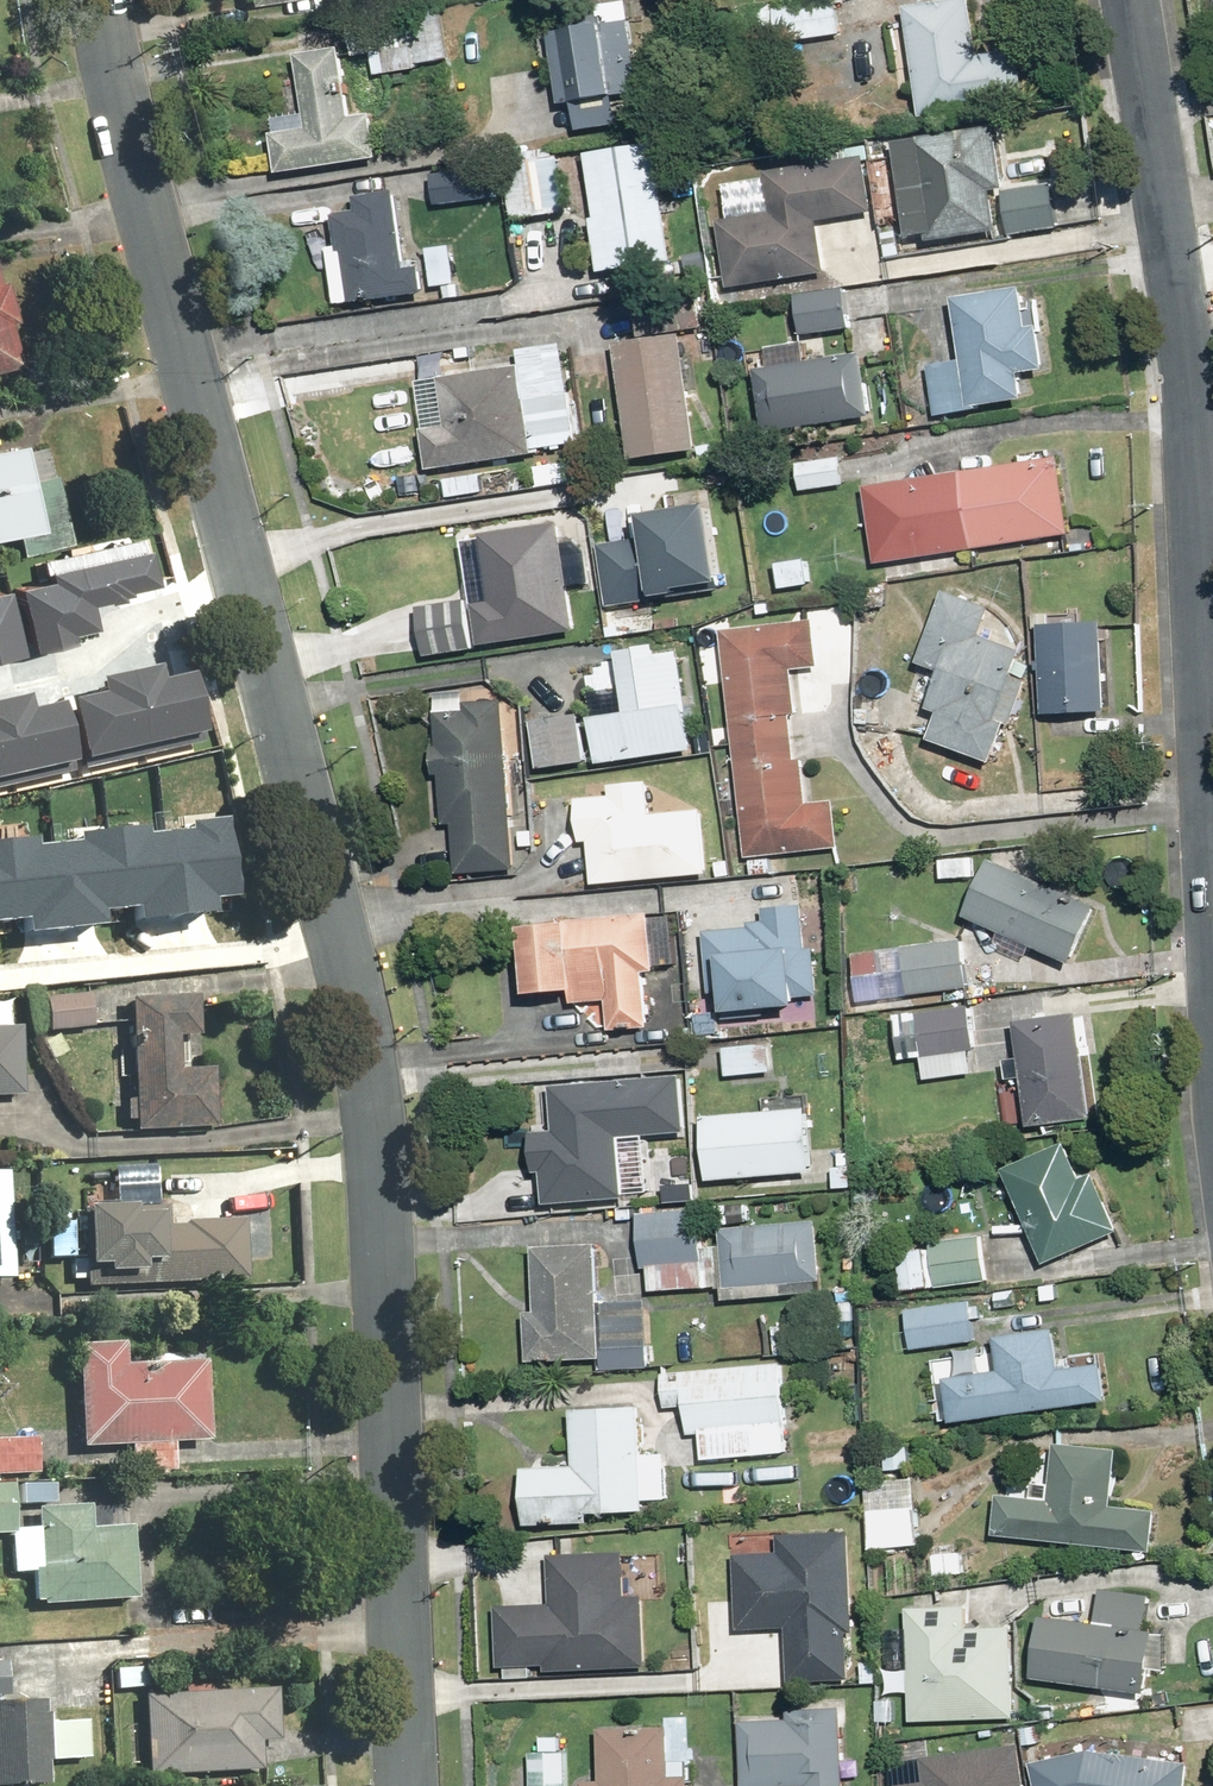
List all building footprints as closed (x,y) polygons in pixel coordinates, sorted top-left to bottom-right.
[(606,29),(559,33),(567,108),(576,107),(578,132),(624,128),(621,100),(647,98),(638,0),(604,3),(606,29)] [(928,119),(1035,103),(1028,51),(992,57),(984,0),(970,0),(912,9),(928,119)] [(781,6),(740,9),(742,51),(786,48),(787,70),(850,67),(847,4),(781,7),(781,6)] [(374,60),(377,76),(452,61),(442,13),(357,29),(363,62),(374,60)] [(276,120),(286,174),(384,159),(377,115),(356,119),(345,50),(303,57),(312,114),(276,120)] [(898,143),(915,245),(1002,230),(996,194),(1006,192),(1012,191),(1001,125),(898,143)] [(673,263),(661,145),(592,152),(605,271),(673,263)] [(509,157),(517,221),(571,214),(563,150),(509,157)] [(723,223),(734,288),(828,272),(820,223),(881,213),(871,154),(764,171),(771,215),(723,223)] [(437,176),(439,209),(487,205),(485,173),(437,176)] [(1058,183),(1012,191),(1006,192),(1014,241),(1067,232),(1058,183)] [(335,252),(344,306),(421,296),(408,193),(359,199),(361,214),(340,217),(344,251),(335,252)] [(431,249),(438,290),(465,286),(458,245),(431,249)] [(22,369),(10,323),(16,322),(6,283),(2,284),(0,277),(0,375),(22,369)] [(933,367),(940,417),(1030,404),(1026,377),(1056,373),(1050,330),(1036,332),(1030,285),(957,295),(967,362),(933,367)] [(804,341),(813,340),(865,333),(859,287),(798,295),(804,341)] [(685,335),(620,345),(637,460),(701,451),(685,335)] [(759,368),(767,434),(879,420),(870,355),(816,362),(813,340),(804,341),(772,345),(775,366),(759,368)] [(425,379),(433,468),(538,459),(537,451),(580,447),(575,397),(530,401),(528,370),(425,379)] [(19,537),(21,550),(72,540),(59,473),(32,479),(25,447),(0,452),(0,540),(19,537)] [(1075,534),(1062,458),(865,491),(878,568),(1075,534)] [(613,596),(726,578),(714,500),(646,511),(649,531),(604,538),(613,596)] [(564,522),(485,535),(496,602),(478,605),(485,649),(580,632),(574,593),(597,589),(588,536),(567,539),(564,522)] [(28,590),(42,651),(104,637),(97,606),(160,591),(147,538),(50,560),(56,584),(28,590)] [(812,561),(781,565),(785,591),(815,587),(812,561)] [(26,655),(11,591),(0,593),(0,661),(26,655)] [(999,612),(954,592),(925,661),(946,670),(929,710),(944,716),(933,741),(999,768),(1036,681),(1027,677),(1037,655),(989,635),(999,612)] [(818,624),(727,634),(752,862),(844,852),(839,802),(813,805),(808,762),(800,763),(795,719),(803,718),(798,672),(823,669),(818,624)] [(1112,628),(1047,627),(1047,717),(1111,718),(1112,628)] [(626,691),(595,694),(603,767),(697,757),(686,654),(664,656),(663,649),(622,653),(626,691)] [(156,752),(217,738),(202,672),(174,679),(171,665),(138,672),(156,752)] [(78,699),(93,766),(156,752),(138,672),(104,679),(107,693),(78,699)] [(26,780),(87,767),(72,701),(44,707),(41,693),(8,700),(26,780)] [(26,780),(8,700),(0,702),(0,786),(26,780)] [(473,717),(445,718),(445,750),(436,750),(437,777),(444,777),(444,828),(458,828),(459,873),(519,872),(517,701),(473,701),(473,717)] [(586,719),(536,726),(543,771),(592,764),(586,719)] [(617,800),(584,801),(585,844),(594,843),(596,885),(712,880),(710,811),(654,813),(653,784),(617,786),(617,800)] [(18,915),(19,928),(97,920),(96,908),(129,904),(131,918),(208,910),(206,897),(223,895),(215,818),(183,822),(184,828),(142,832),(141,826),(70,833),(71,839),(29,844),(28,837),(0,840),(0,917),(18,915)] [(995,860),(970,918),(1077,965),(1103,907),(995,860)] [(754,932),(711,931),(710,971),(731,971),(731,1014),(804,1015),(805,1000),(823,1000),(823,948),(810,948),(811,906),(773,905),(773,924),(754,923),(754,932)] [(659,913),(531,930),(535,999),(579,996),(579,1007),(614,1006),(615,1030),(653,1028),(651,976),(662,975),(659,913)] [(856,954),(862,1003),(973,990),(967,941),(856,954)] [(47,998),(49,1030),(92,1027),(89,995),(47,998)] [(198,999),(133,999),(134,1130),(214,1129),(214,1068),(180,1068),(180,1035),(199,1035),(198,999)] [(977,1009),(921,1015),(928,1083),(978,1077),(975,1054),(982,1053),(977,1009)] [(1085,1016),(1020,1025),(1033,1127),(1098,1119),(1085,1016)] [(0,1031),(0,1097),(20,1097),(22,1030),(0,1031)] [(764,1049),(729,1050),(730,1080),(765,1079),(764,1049)] [(624,1077),(557,1085),(560,1158),(546,1159),(548,1206),(661,1201),(659,1152),(629,1154),(628,1119),(661,1117),(660,1082),(624,1084),(624,1077)] [(812,1109),(710,1118),(715,1180),(817,1172),(812,1109)] [(1071,1142),(1011,1170),(1051,1264),(1127,1231),(1101,1170),(1086,1177),(1071,1142)] [(0,1174),(0,1281),(12,1280),(10,1173),(0,1174)] [(167,1203),(88,1205),(89,1265),(105,1264),(105,1274),(114,1274),(114,1283),(248,1280),(246,1218),(167,1219),(167,1203)] [(696,1213),(644,1214),(645,1269),(652,1269),(653,1293),(728,1292),(728,1301),(828,1298),(826,1222),(696,1225),(696,1213)] [(902,1244),(908,1291),(995,1279),(989,1232),(902,1244)] [(603,1244),(541,1246),(543,1311),(532,1311),(534,1359),(613,1356),(612,1348),(658,1347),(656,1299),(605,1301),(603,1244)] [(974,1301),(910,1308),(915,1350),(979,1342),(974,1301)] [(1006,1371),(951,1378),(957,1422),(1108,1403),(1103,1365),(1067,1369),(1061,1327),(1001,1334),(1006,1371)] [(124,1343),(81,1344),(82,1447),(131,1447),(131,1475),(177,1475),(177,1442),(206,1442),(206,1352),(181,1352),(181,1363),(124,1363),(124,1343)] [(784,1365),(666,1370),(667,1408),(692,1407),(693,1434),(708,1433),(709,1455),(788,1451),(784,1365)] [(578,1468),(532,1467),(531,1526),(599,1527),(599,1513),(652,1514),(652,1499),(671,1499),(672,1455),(646,1454),(647,1407),(579,1406),(578,1468)] [(0,1439),(0,1476),(37,1474),(36,1438),(0,1439)] [(1036,1495),(1003,1494),(1000,1535),(1159,1549),(1161,1510),(1119,1508),(1121,1447),(1059,1444),(1058,1482),(1037,1481),(1036,1495)] [(920,1478),(871,1480),(874,1551),(923,1549),(920,1478)] [(0,1484),(0,1536),(13,1536),(12,1483),(0,1484)] [(39,1531),(16,1530),(14,1573),(35,1574),(34,1602),(132,1606),(135,1526),(90,1524),(91,1503),(40,1501),(39,1531)] [(782,1555),(744,1554),(743,1628),(797,1628),(797,1678),(853,1679),(853,1634),(860,1634),(861,1536),(782,1535),(782,1555)] [(936,1552),(936,1575),(967,1575),(967,1553),(936,1552)] [(557,1606),(505,1606),(505,1663),(650,1664),(651,1595),(632,1595),(632,1556),(558,1556),(557,1606)] [(1100,1625),(1046,1617),(1038,1676),(1155,1694),(1164,1633),(1152,1631),(1157,1595),(1106,1587),(1100,1625)] [(971,1606),(912,1609),(915,1720),(1021,1718),(1018,1626),(973,1628),(971,1606)] [(147,1666),(116,1667),(117,1689),(147,1688),(147,1666)] [(279,1688),(146,1695),(148,1775),(262,1771),(261,1741),(281,1740),(279,1688)] [(0,1706),(0,1785),(51,1784),(49,1705),(0,1706)] [(747,1718),(748,1785),(814,1785),(848,1785),(847,1706),(794,1707),(794,1717),(747,1718)] [(607,1726),(606,1781),(588,1780),(588,1785),(696,1785),(696,1757),(677,1757),(678,1727),(607,1726)] [(1041,1785),(1191,1785),(1193,1761),(1105,1754),(1105,1744),(1092,1743),(1091,1753),(1038,1769),(1041,1785)] [(536,1753),(535,1785),(570,1785),(571,1754),(536,1753)] [(905,1785),(1029,1785),(1027,1768),(974,1774),(972,1754),(928,1759),(931,1783),(905,1785)]
